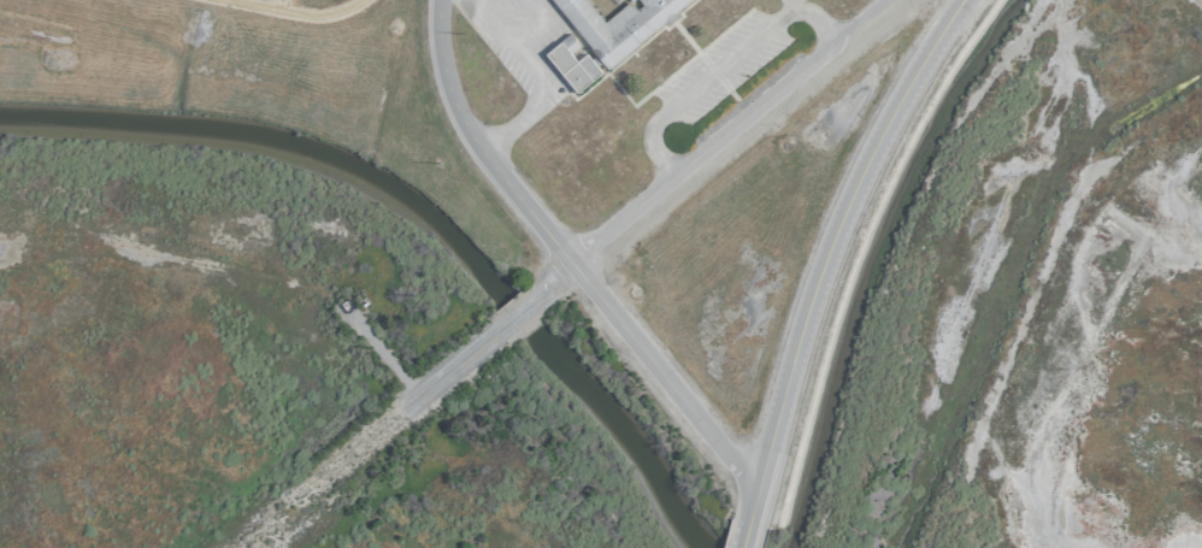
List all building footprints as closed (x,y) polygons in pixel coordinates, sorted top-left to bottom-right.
[(600,22),(584,0),(551,0),(592,55),(587,58),(584,53),(574,61),(568,53),(577,46),(568,33),(542,52),(573,93),(602,71),(600,68),(692,0),(630,0),(600,22)]
